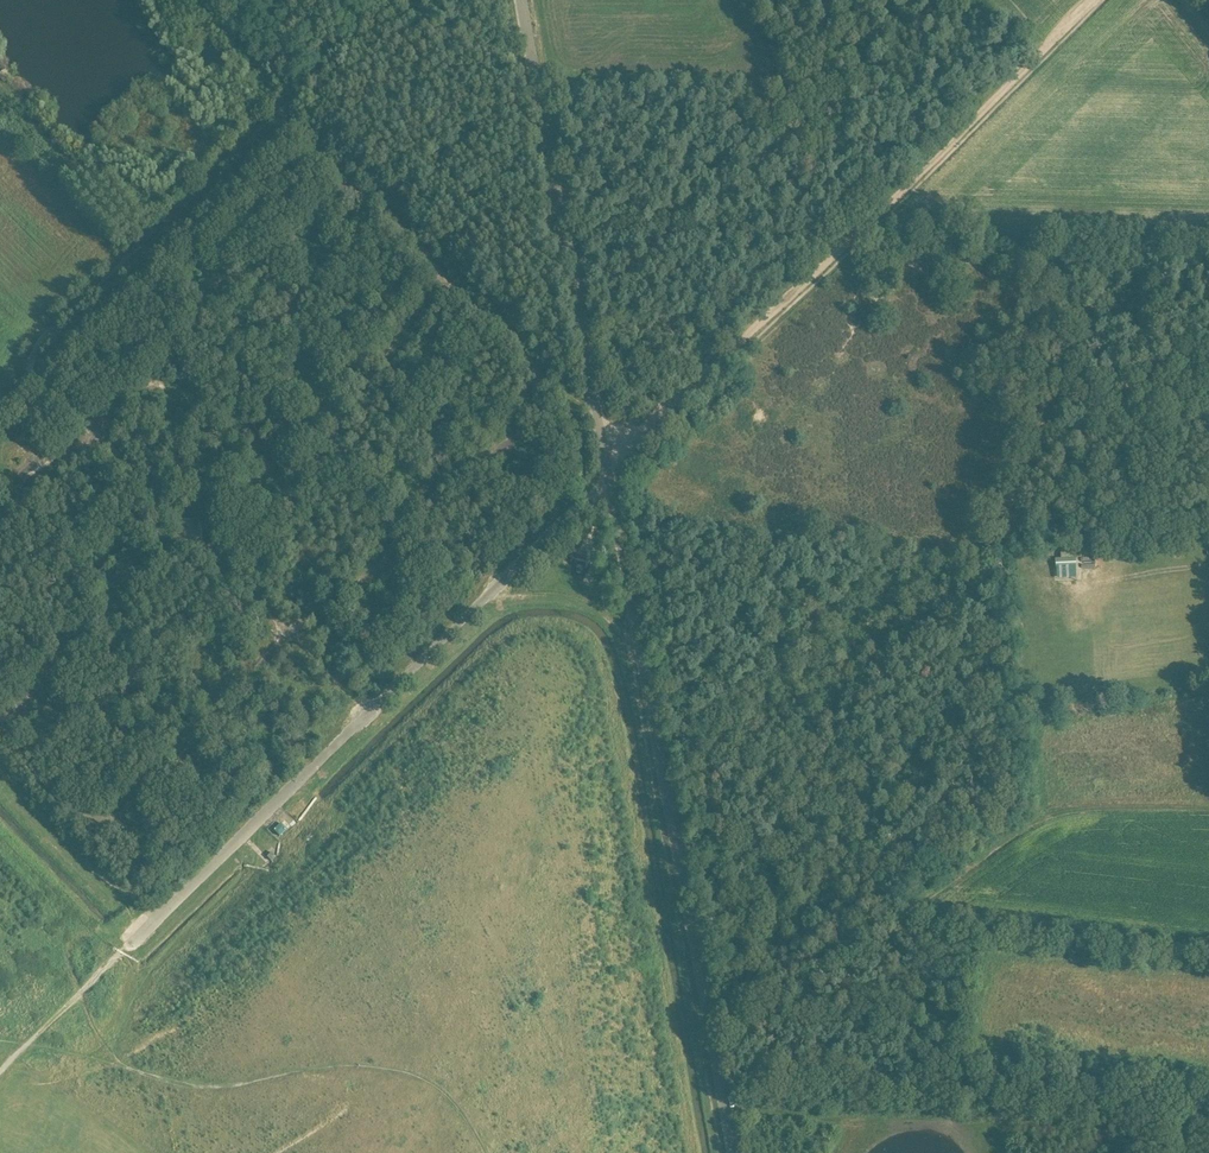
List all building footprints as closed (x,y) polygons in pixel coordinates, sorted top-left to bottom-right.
[(1076,558),(1055,559),(1056,569),(1077,568),(1076,558)] [(281,823),(274,830),(280,836),(287,829),(281,823)] [(268,856),(272,861),(276,856),(272,852),(268,856)]
